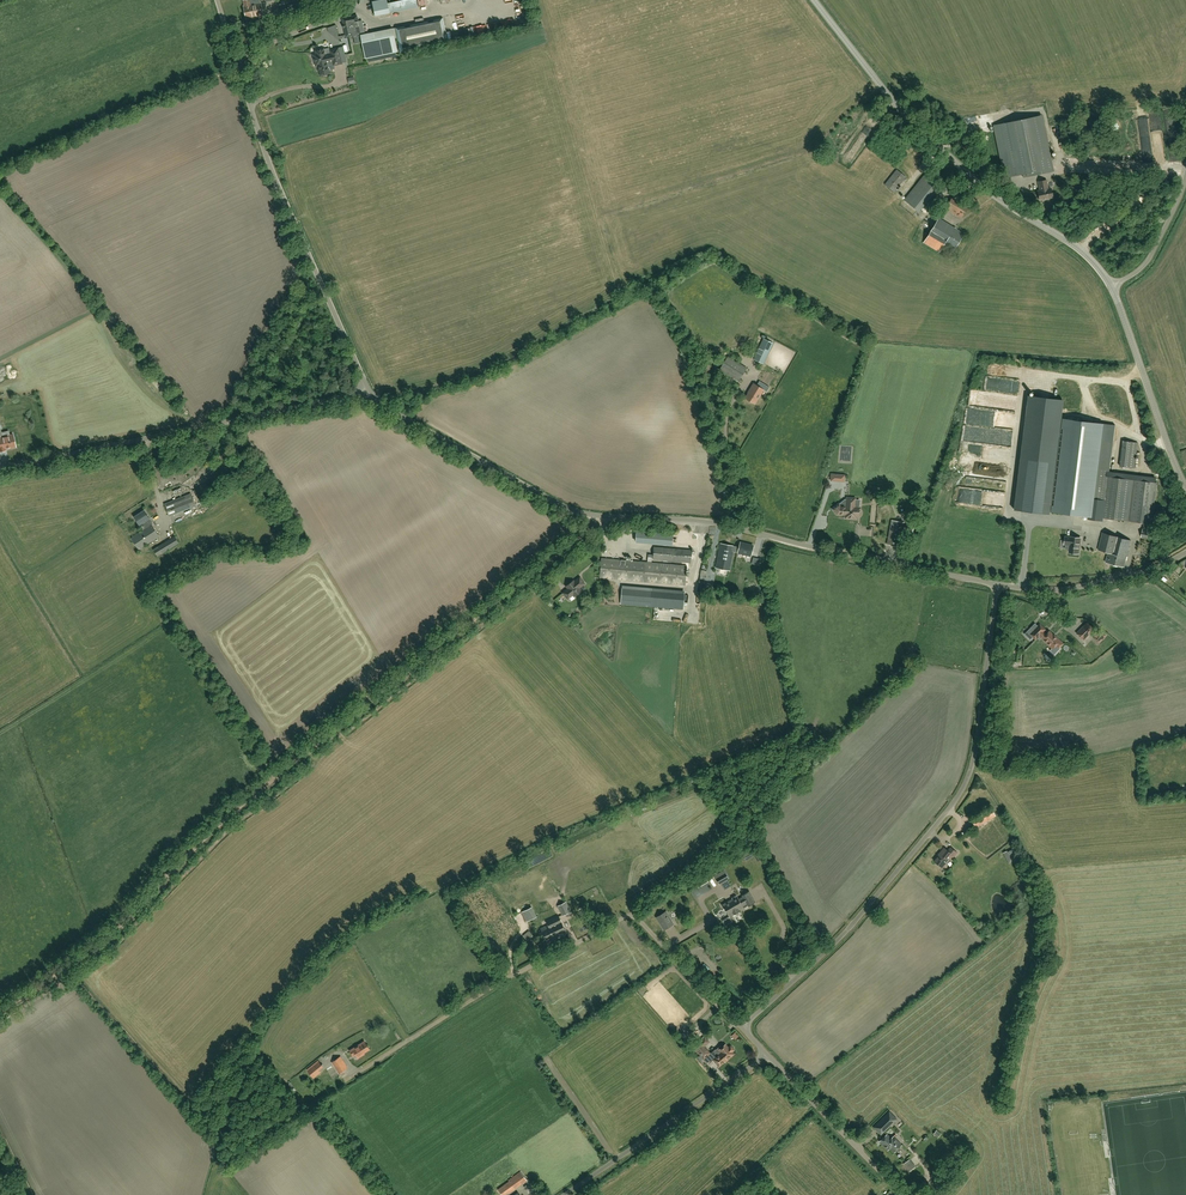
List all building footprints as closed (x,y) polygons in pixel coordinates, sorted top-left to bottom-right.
[(259,1),(259,0),(255,0),(255,1),(255,4),(251,4),(251,0),(247,0),(244,1),(245,6),(244,6),(247,20),(264,16),(261,2),(260,3),(259,1)] [(289,12),(287,3),(286,3),(285,0),(280,0),(279,0),(280,5),(279,5),(281,13),(289,12)] [(418,8),(416,0),(381,0),(372,2),(375,16),(418,8)] [(360,34),(356,16),(342,19),(346,37),(360,34)] [(396,28),(400,52),(447,42),(442,19),(396,28)] [(512,20),(505,21),(506,28),(513,27),(512,20)] [(393,29),(360,35),(365,59),(397,52),(393,29)] [(330,74),(327,64),(332,62),(333,66),(342,64),(339,48),(330,50),(330,53),(325,55),(324,48),(312,51),(316,66),(318,66),(321,76),(330,74)] [(1023,177),(1046,172),(1043,159),(1051,157),(1042,115),(994,125),(1005,177),(1022,174),(1023,177)] [(1152,117),(1156,156),(1165,155),(1161,116),(1152,117)] [(885,185),(894,192),(906,177),(908,178),(920,163),(909,154),(885,185)] [(904,200),(919,212),(939,186),(925,174),(904,200)] [(1052,197),(1051,188),(1048,189),(1046,180),(1038,182),(1040,191),(1038,191),(1039,200),(1052,197)] [(961,218),(969,205),(953,195),(945,209),(961,218)] [(953,251),(963,233),(957,229),(956,228),(955,227),(954,227),(939,218),(924,242),(939,252),(944,245),(953,251)] [(763,364),(773,343),(763,339),(754,359),(763,364)] [(747,368),(728,356),(720,369),(739,381),(747,368)] [(769,387),(781,365),(772,360),(759,382),(769,387)] [(699,375),(707,378),(712,367),(703,364),(699,375)] [(763,390),(760,388),(754,384),(750,390),(751,390),(746,397),(755,402),(763,390)] [(1049,513),(1063,400),(1028,395),(1013,509),(1049,513)] [(1086,425),(1080,467),(1074,514),(1089,516),(1089,518),(1088,517),(1088,518),(1103,520),(1103,517),(1152,523),(1157,483),(1105,476),(1109,442),(1102,441),(1104,427),(1086,425)] [(0,436),(0,451),(3,450),(4,450),(3,449),(15,446),(13,434),(1,436),(0,436)] [(1123,441),(1120,466),(1135,468),(1138,443),(1123,441)] [(206,483),(193,491),(199,500),(212,492),(206,483)] [(191,493),(165,504),(169,516),(196,506),(191,493)] [(859,511),(859,508),(854,507),(855,498),(847,497),(846,503),(850,504),(849,517),(849,518),(856,519),(857,516),(858,516),(859,515),(860,514),(860,513),(860,512),(859,511)] [(850,504),(846,503),(846,506),(841,506),(839,503),(832,509),(837,514),(845,515),(845,518),(849,518),(849,517),(850,504)] [(153,524),(150,518),(144,510),(134,517),(140,525),(144,523),(147,528),(131,538),(139,550),(159,536),(152,525),(153,524)] [(915,531),(918,518),(912,517),(910,529),(915,531)] [(899,547),(904,522),(892,520),(887,544),(899,547)] [(694,533),(695,526),(684,525),(683,532),(694,533)] [(673,530),(637,527),(636,542),(672,545),(673,530)] [(1156,540),(1158,529),(1143,527),(1141,537),(1156,540)] [(693,549),(693,535),(682,535),(682,533),(675,533),(675,541),(682,541),(682,549),(693,549)] [(1125,567),(1129,551),(1132,541),(1102,533),(1098,549),(1109,552),(1106,562),(1115,564),(1114,565),(1119,566),(1119,565),(1125,567)] [(158,556),(162,553),(179,543),(175,536),(154,549),(158,556)] [(1064,544),(1070,545),(1069,552),(1078,553),(1080,538),(1071,536),(1071,537),(1065,536),(1064,544)] [(729,570),(733,551),(750,556),(753,546),(740,542),(739,548),(734,546),(721,543),(715,567),(729,570)] [(654,547),(653,559),(691,562),(692,550),(672,548),(654,547)] [(685,585),(687,566),(601,559),(600,578),(685,585)] [(585,584),(580,578),(574,582),(573,581),(566,586),(568,589),(563,593),(568,599),(573,595),(574,596),(581,591),(579,588),(585,584)] [(622,588),(684,594),(685,590),(622,584),(622,588)] [(684,594),(622,588),(621,604),(683,609),(684,594)] [(1093,629),(1086,623),(1076,633),(1083,640),(1087,636),(1086,636),(1090,632),(1093,629)] [(1055,637),(1055,638),(1048,631),(1045,635),(1042,632),(1044,630),(1039,625),(1029,634),(1034,640),(1038,636),(1051,649),(1055,645),(1058,648),(1062,644),(1055,637)] [(1104,635),(1100,631),(1093,638),(1097,643),(1100,640),(1101,640),(1103,638),(1102,636),(1104,635),(1104,636),(1104,635)] [(971,820),(976,827),(995,816),(991,808),(971,820)] [(951,856),(953,857),(957,853),(950,847),(947,851),(944,848),(939,854),(940,855),(934,861),(942,868),(951,856)] [(720,884),(727,880),(729,878),(724,870),(714,875),(719,884),(720,884)] [(739,899),(742,906),(747,903),(748,906),(755,902),(749,891),(742,895),(743,897),(739,899)] [(742,906),(739,899),(736,895),(731,898),(732,899),(722,905),(728,914),(732,912),(734,914),(740,911),(739,910),(743,907),(742,906)] [(562,915),(571,911),(566,902),(558,906),(562,915)] [(606,919),(613,915),(610,910),(604,914),(606,919)] [(664,929),(673,924),(666,912),(657,917),(664,929)] [(548,943),(567,934),(558,915),(547,921),(549,925),(541,928),(548,943)] [(689,1048),(693,1044),(683,1033),(679,1037),(689,1048)] [(710,1053),(704,1046),(708,1042),(704,1037),(693,1047),(703,1058),(710,1053)] [(361,1054),(369,1049),(364,1041),(350,1050),(353,1056),(356,1054),(358,1057),(362,1055),(361,1054)] [(728,1048),(725,1044),(719,1050),(721,1052),(712,1059),(718,1066),(727,1059),(734,1054),(732,1051),(733,1050),(730,1046),(728,1048)] [(339,1073),(347,1067),(340,1056),(332,1062),(339,1073)] [(313,1077),(320,1072),(317,1069),(322,1065),(318,1061),(307,1070),(313,1077)] [(873,1127),(881,1136),(897,1119),(889,1111),(873,1127)] [(880,1141),(888,1149),(890,1147),(894,1152),(901,1145),(893,1136),(891,1139),(887,1134),(880,1141)] [(521,1172),(515,1177),(521,1184),(527,1180),(521,1172)] [(515,1177),(509,1181),(510,1182),(498,1190),(502,1194),(509,1194),(508,1194),(521,1184),(515,1177)]
